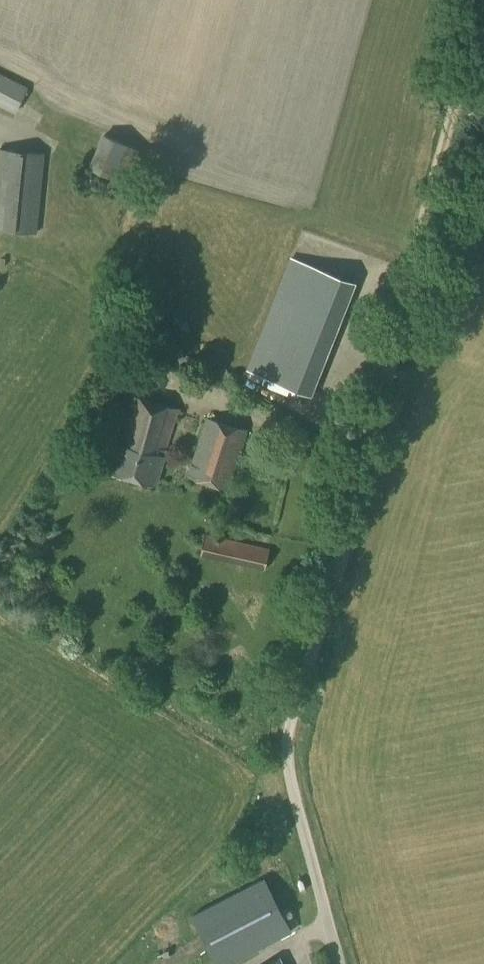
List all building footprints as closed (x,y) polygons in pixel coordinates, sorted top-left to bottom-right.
[(28,87),(0,73),(0,106),(15,114),(28,87)] [(132,186),(145,153),(128,145),(101,135),(88,168),(132,186)] [(44,154),(0,149),(0,229),(36,233),(44,154)] [(309,394),(315,378),(352,282),(291,258),(248,370),(309,394)] [(163,456),(178,409),(131,395),(117,442),(116,442),(107,470),(156,485),(165,456),(163,456)] [(228,490),(247,430),(206,417),(188,476),(228,490)] [(265,573),(271,549),(205,533),(199,557),(265,573)] [(246,837),(249,831),(244,828),(241,834),(246,837)] [(283,933),(253,882),(184,923),(208,963),(232,963),(283,933)]
